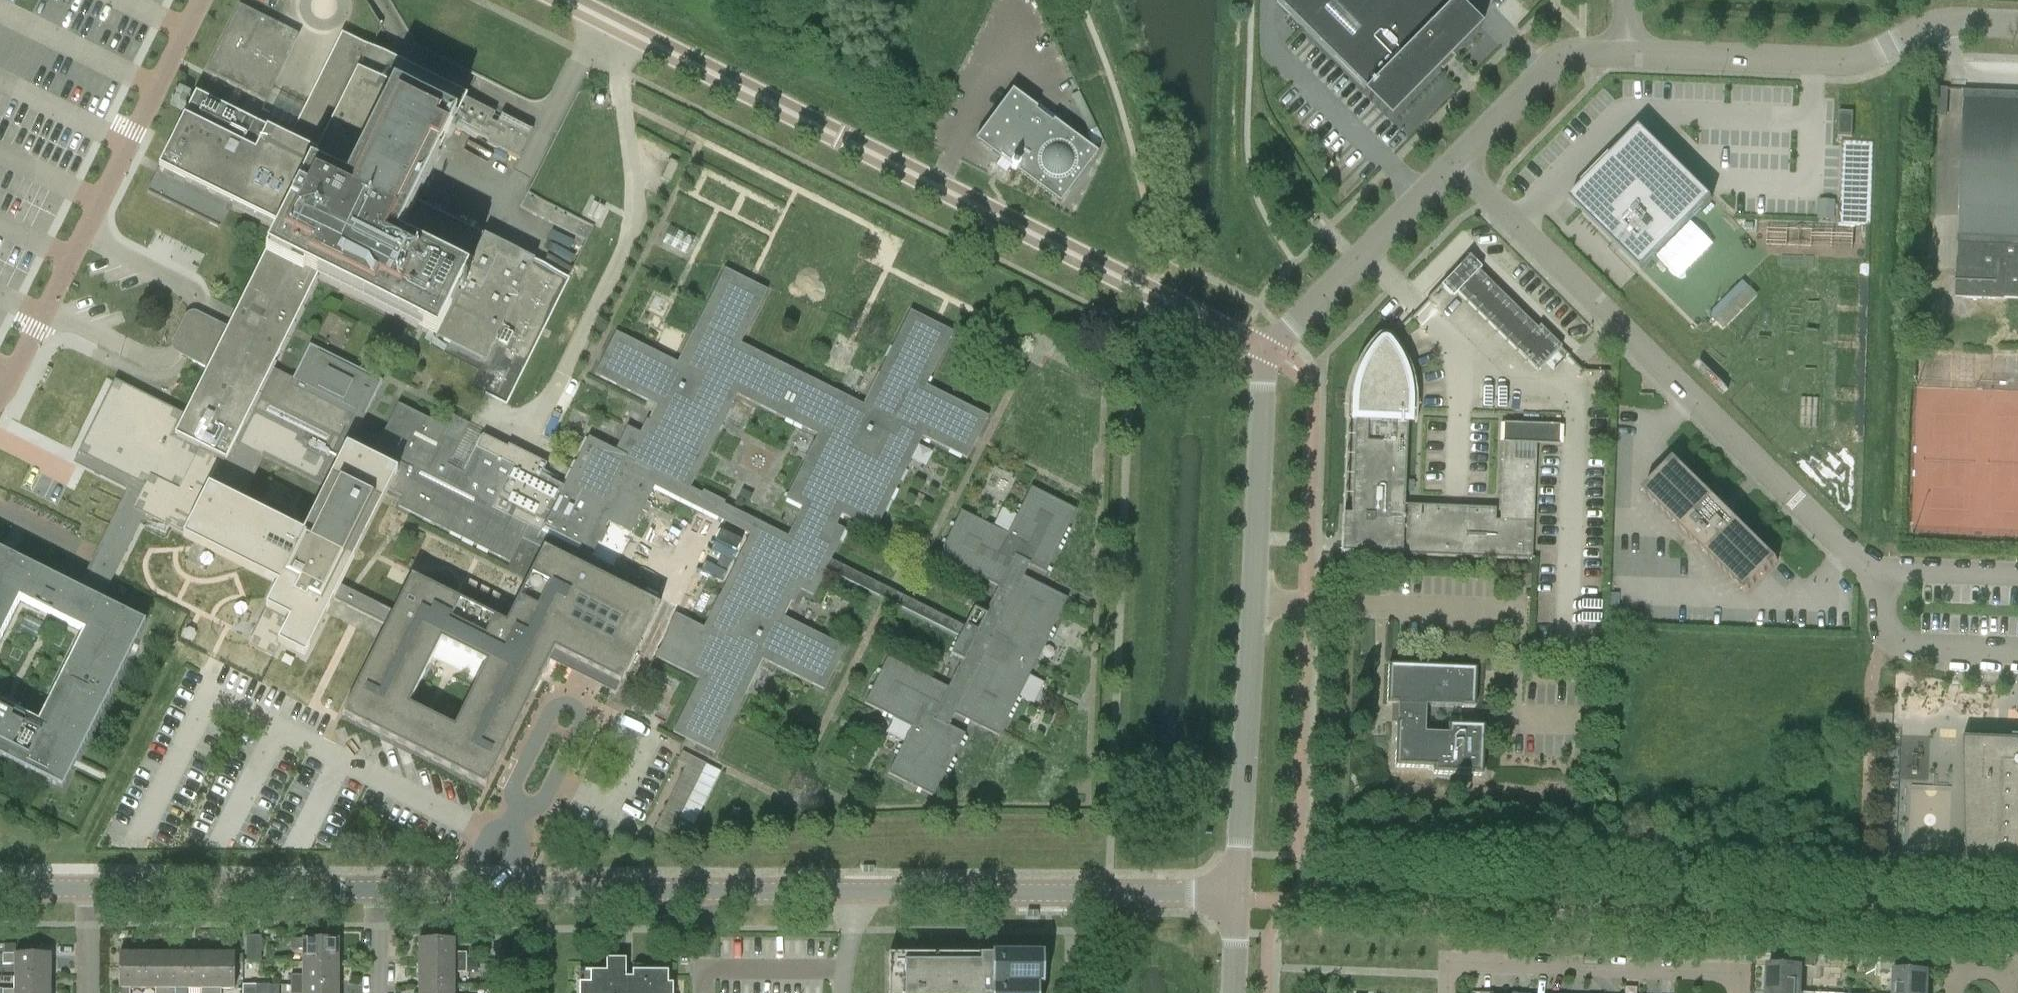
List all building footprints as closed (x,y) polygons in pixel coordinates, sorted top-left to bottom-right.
[(1390,121),(1482,28),(1455,1),(1452,5),(1447,0),(1278,0),(1276,2),(1366,91),(1363,94),(1390,121)] [(207,73),(265,102),(298,35),(240,6),(207,73)] [(840,542),(831,537),(842,514),(876,531),(923,437),(968,459),(989,416),(927,385),(954,332),(911,310),(863,405),(740,343),(767,289),(725,268),(677,362),(650,348),(616,331),(594,373),(657,405),(649,420),(647,419),(640,432),(627,426),(615,450),(588,437),(563,486),(540,475),(546,463),(508,444),(507,447),(482,435),(463,473),(447,465),(450,459),(451,459),(469,423),(450,414),(443,426),(398,403),(375,449),(354,438),(383,381),(310,344),(293,379),(271,368),(318,276),(433,333),(427,345),(478,370),(470,386),(507,404),(570,277),(568,276),(573,267),(547,255),(543,263),(415,199),(453,123),(489,141),(487,144),(518,159),(532,131),(502,115),(497,126),(491,123),(495,115),(465,100),(466,96),(369,48),(342,34),(289,140),(196,94),(188,110),(184,119),(146,193),(221,230),(233,205),(279,228),(229,329),(207,318),(196,312),(194,311),(192,311),(190,312),(188,313),(185,315),(172,341),(171,344),(171,345),(172,348),(172,349),(175,352),(187,358),(208,369),(185,416),(115,381),(79,452),(145,485),(133,509),(145,515),(185,535),(183,538),(278,585),(248,645),(274,658),(280,645),(304,657),(388,490),(402,497),(398,506),(510,563),(522,539),(543,549),(506,624),(412,576),(342,715),(486,787),(554,650),(620,684),(638,648),(699,679),(673,732),(715,753),(763,659),(824,690),(846,648),(783,616),(790,600),(794,602),(800,589),(813,595),(826,570),(960,637),(951,655),(962,661),(948,688),(888,657),(865,703),(911,727),(888,774),(934,797),(965,734),(948,726),(954,714),(999,736),(1068,599),(1024,577),(1030,565),(1046,573),(1078,511),(1032,488),(1008,534),(962,511),(939,557),(999,587),(986,614),(975,609),(966,627),(831,559),(840,542)] [(1964,90),(1957,243),(1973,244),(1973,258),(1957,257),(1955,291),(1961,297),(1995,298),(1995,292),(2005,292),(2004,297),(2017,298),(2017,93),(1964,90)] [(1001,158),(1018,170),(1060,201),(1094,154),(1052,123),(1036,111),(1013,94),(978,141),(980,142),(1001,158)] [(1838,136),(1853,137),(1854,112),(1839,111),(1838,136)] [(1641,127),(1570,199),(1642,270),(1712,198),(1641,127)] [(660,178),(670,183),(679,164),(670,159),(660,178)] [(528,194),(521,207),(556,225),(586,240),(593,226),(563,212),(528,194)] [(670,227),(663,242),(686,254),(694,239),(670,227)] [(1479,271),(1481,269),(1469,258),(1442,286),(1454,297),(1458,292),(1538,371),(1546,363),(1557,351),(1559,350),(1562,347),(1540,326),(1539,326),(1537,328),(1479,271)] [(1700,322),(1723,299),(1687,265),(1665,289),(1700,322)] [(1746,279),(1711,313),(1724,327),(1760,294),(1746,279)] [(1531,560),(1533,522),(1536,443),(1503,442),(1499,521),(1495,520),(1495,508),(1410,505),(1410,509),(1403,509),(1407,421),(1416,421),(1416,414),(1417,410),(1417,406),(1417,402),(1416,398),(1416,392),(1415,387),(1414,381),(1413,377),(1412,373),(1411,370),(1409,366),(1408,362),(1406,359),(1404,355),(1402,351),(1400,348),(1398,345),(1396,343),(1393,338),(1392,337),(1390,336),(1389,335),(1387,335),(1386,334),(1384,334),(1382,334),(1381,335),(1378,336),(1377,337),(1375,338),(1373,341),(1368,346),(1365,351),(1363,354),(1361,357),(1359,360),(1357,364),(1356,367),(1353,372),(1352,376),(1351,380),(1350,385),(1348,390),(1348,394),(1347,397),(1347,402),(1346,407),(1346,412),(1346,415),(1346,418),(1355,418),(1351,515),(1342,515),(1341,554),(1401,556),(1402,555),(1531,560)] [(1643,491),(1746,592),(1778,560),(1675,459),(1643,491)] [(95,570),(90,580),(88,579),(88,580),(90,581),(85,590),(0,548),(0,638),(20,599),(84,632),(38,723),(0,704),(0,757),(63,788),(146,621),(102,599),(145,515),(133,509),(108,561),(99,557),(99,558),(101,559),(96,569),(94,568),(93,569),(95,570)] [(1516,575),(1515,587),(1531,588),(1531,575),(1516,575)] [(1476,668),(1395,665),(1388,664),(1386,704),(1398,705),(1398,722),(1396,722),(1394,767),(1432,768),(1432,773),(1482,775),(1484,725),(1448,724),(1447,733),(1425,732),(1426,706),(1474,708),(1476,668)] [(2014,735),(2013,739),(1962,737),(1962,738),(1964,738),(1966,837),(1966,841),(1966,842),(1966,846),(1967,849),(1968,852),(1969,853),(1971,856),(1973,859),(1975,861),(1978,863),(1981,865),(1985,867),(1989,868),(1992,869),(2017,870),(2017,735),(2014,735)] [(663,811),(679,818),(699,778),(684,771),(663,811)] [(1949,864),(1923,863),(1922,878),(1948,879),(1949,864)] [(261,961),(261,936),(247,936),(247,961),(261,961)] [(290,950),(302,950),(302,962),(338,962),(339,939),(302,939),(290,939),(290,950)] [(418,962),(466,962),(466,953),(454,953),(454,939),(419,939),(418,962)] [(2,964),(15,964),(15,977),(50,977),(51,953),(15,953),(15,954),(2,954),(2,964)] [(142,953),(119,953),(119,988),(119,992),(130,992),(129,988),(142,988),(142,953)] [(165,953),(142,953),(142,988),(155,989),(155,992),(165,992),(165,953)] [(188,953),(165,953),(165,992),(175,992),(176,989),(188,989),(188,953)] [(211,953),(188,953),(188,989),(201,989),(201,992),(211,992),(211,953)] [(211,992),(221,992),(221,989),(234,989),(235,953),(211,953),(211,992)] [(1788,953),(1788,965),(1768,964),(1767,991),(1800,992),(1801,966),(1815,967),(1816,954),(1788,953)] [(1037,986),(1042,986),(1042,954),(990,954),(990,957),(979,957),(979,956),(887,956),(887,992),(1037,992),(1037,986)] [(1895,970),(1894,992),(1927,992),(1928,971),(1908,970),(1909,958),(1881,957),(1881,969),(1895,970)] [(671,984),(666,984),(666,972),(642,972),(642,970),(641,969),(640,968),(640,967),(639,967),(637,966),(636,966),(634,966),(633,967),(632,968),(631,968),(631,969),(630,970),(630,971),(630,978),(624,978),(624,960),(604,960),(604,972),(578,972),(578,969),(577,969),(577,992),(671,992),(671,984)] [(338,962),(302,962),(302,975),(291,975),(291,985),(338,985),(338,962)] [(466,962),(418,962),(418,985),(454,985),(454,973),(466,973),(466,962)] [(477,975),(477,965),(467,965),(467,975),(477,975)] [(15,990),(2,990),(0,990),(0,992),(50,992),(50,977),(15,977),(15,990)] [(418,985),(418,992),(454,992),(454,985),(418,985)]
